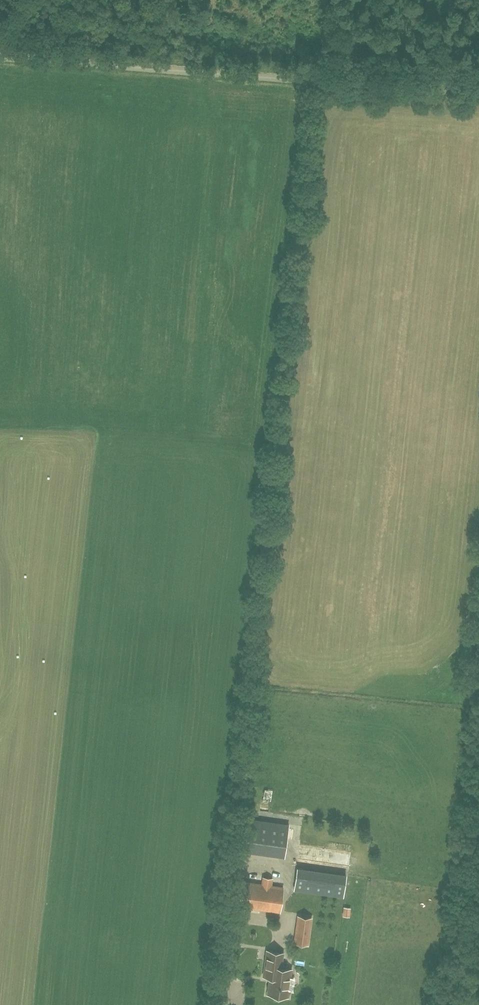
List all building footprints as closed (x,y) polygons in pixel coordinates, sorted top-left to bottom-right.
[(241,818),(237,849),(284,856),(289,824),(241,818)] [(297,866),(294,889),(343,895),(346,873),(297,866)] [(283,888),(271,886),(272,879),(264,878),(263,885),(242,882),(239,906),(280,911),(283,888)] [(294,906),(310,912),(314,901),(297,895),(294,906)] [(336,911),(343,912),(345,903),(338,902),(336,911)] [(295,929),(308,931),(310,918),(297,916),(295,929)] [(287,932),(289,923),(279,922),(277,930),(287,932)] [(271,977),(269,994),(287,996),(291,970),(281,968),(283,953),(267,951),(264,976),(271,977)]
